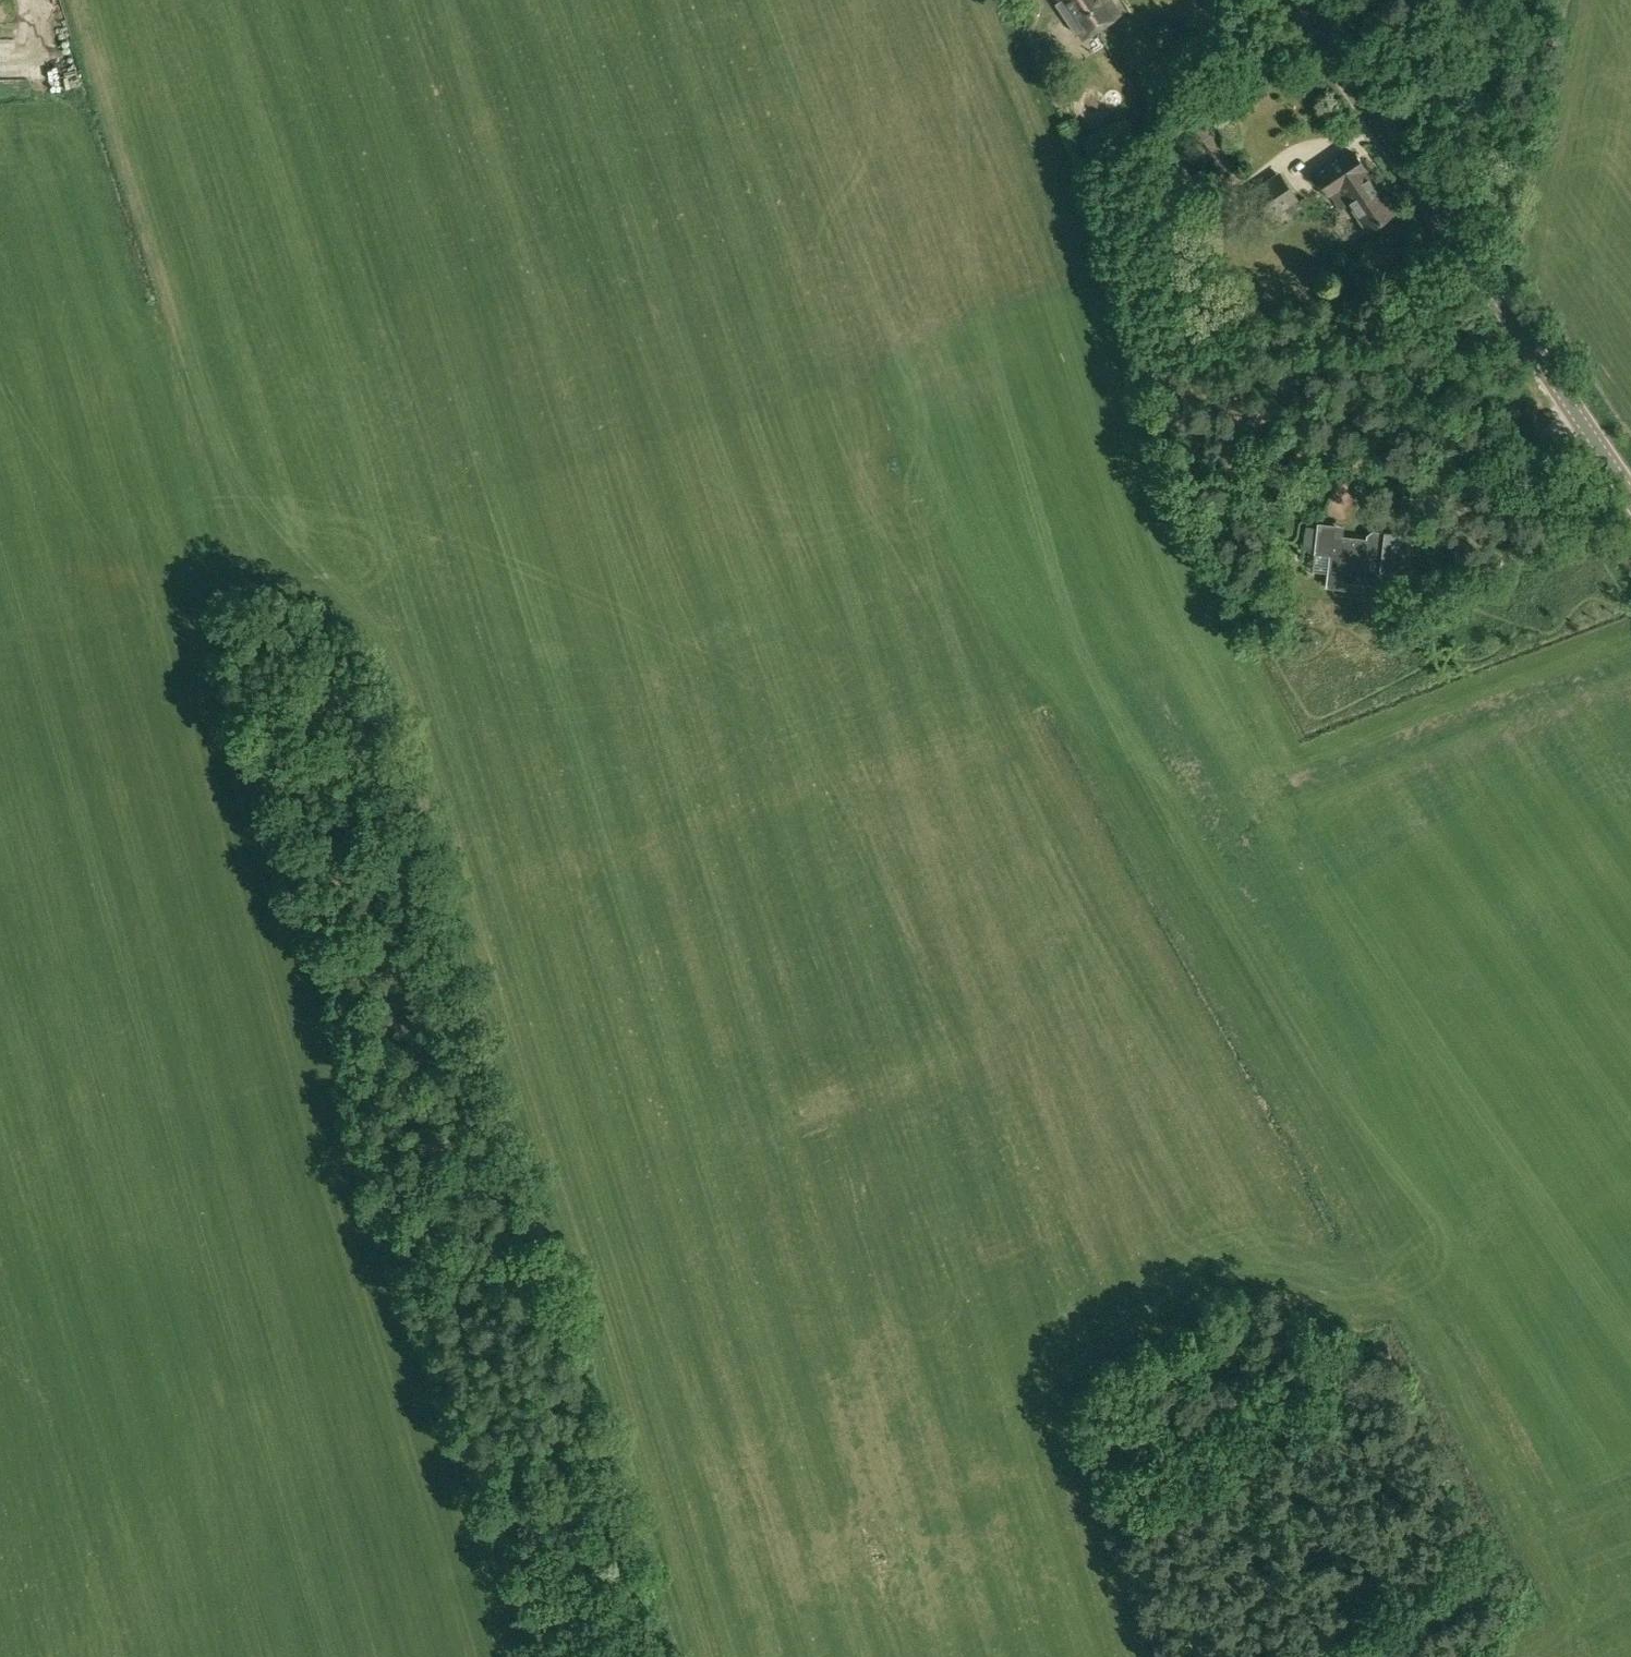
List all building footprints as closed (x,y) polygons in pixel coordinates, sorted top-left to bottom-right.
[(1110,0),(1058,0),(1083,38),(1120,14),(1110,0)] [(1395,212),(1366,169),(1366,168),(1354,150),(1317,175),(1330,193),(1331,193),(1341,208),(1349,203),(1368,230),(1395,212)] [(1277,174),(1251,191),(1268,218),(1297,200),(1277,174)] [(1224,194),(1198,212),(1217,241),(1244,224),(1224,194)] [(1315,552),(1331,554),(1327,587),(1347,589),(1348,581),(1382,584),(1383,568),(1412,571),(1413,557),(1407,556),(1410,531),(1373,527),(1369,531),(1368,535),(1333,531),(1334,526),(1318,524),(1315,552)]
